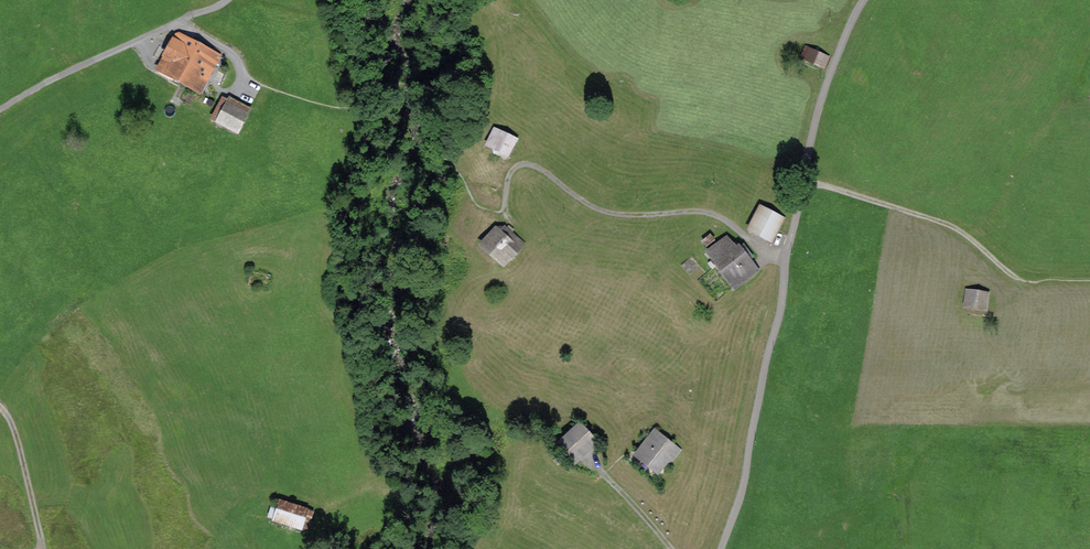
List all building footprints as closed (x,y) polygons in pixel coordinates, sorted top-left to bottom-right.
[(179,32),(161,64),(178,73),(195,41),(179,32)] [(214,64),(220,54),(195,41),(178,73),(202,86),(208,75),(206,74),(212,63),(214,64)] [(808,44),(804,54),(825,64),(829,54),(808,44)] [(229,101),(223,98),(214,115),(239,128),(251,106),(232,96),(229,101)] [(496,127),(489,142),(510,152),(516,137),(496,127)] [(762,206),(752,225),(773,236),(783,217),(762,206)] [(496,226),(483,241),(505,261),(525,241),(519,235),(518,236),(506,225),(501,230),(496,226)] [(728,235),(710,248),(738,285),(759,269),(740,245),(738,247),(728,235)] [(967,288),(965,304),(985,307),(987,291),(967,288)] [(562,441),(577,457),(596,440),(581,424),(562,441)] [(655,429),(637,451),(659,469),(672,453),(675,455),(680,449),(655,429)] [(273,506),(270,514),(307,527),(312,510),(282,500),(279,508),(273,506)]
